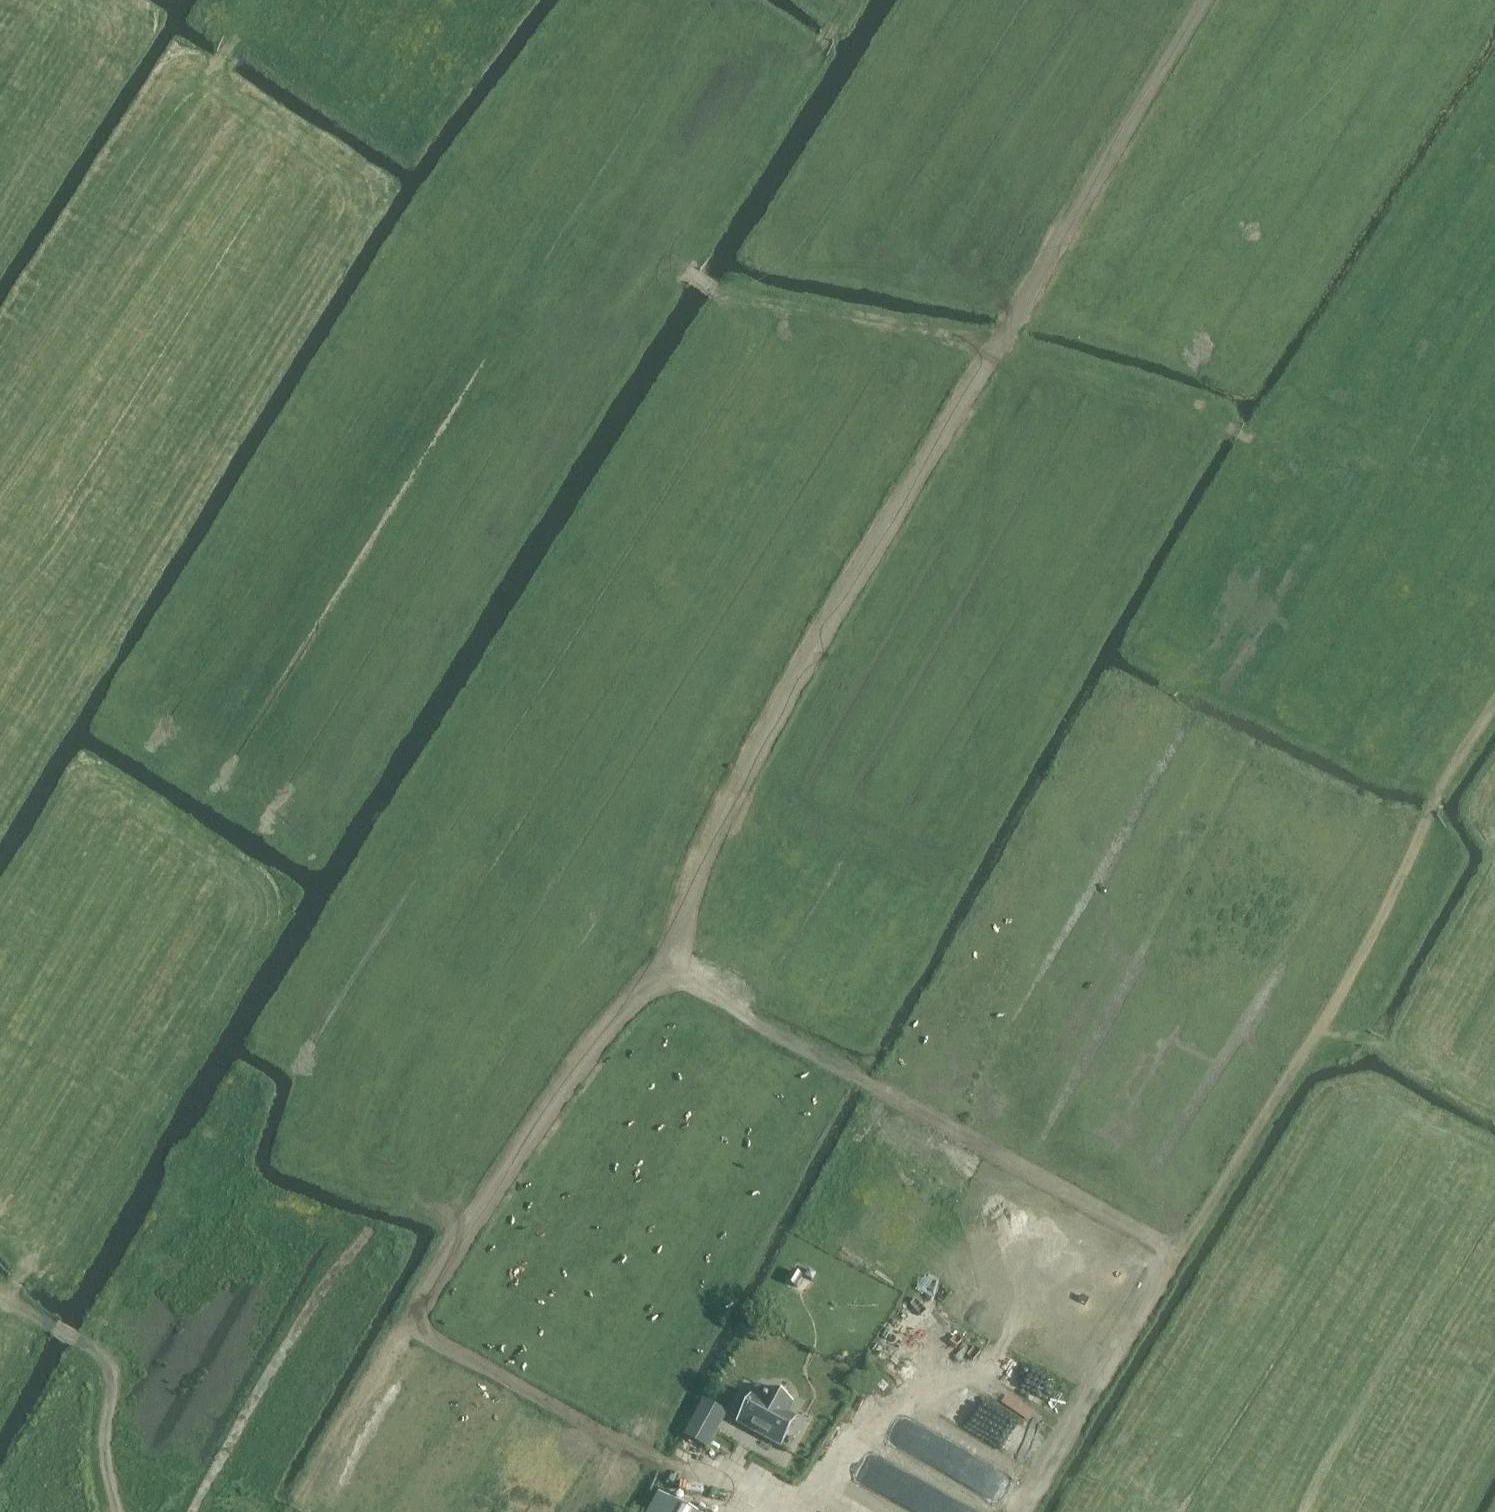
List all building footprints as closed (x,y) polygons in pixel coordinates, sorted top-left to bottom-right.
[(793,1270),(787,1282),(797,1288),(803,1276),(793,1270)] [(738,1423),(780,1446),(795,1419),(786,1414),(792,1403),(787,1401),(787,1396),(785,1392),(781,1390),(776,1390),(773,1393),(766,1389),(760,1399),(753,1395),(738,1423)] [(727,1412),(703,1399),(684,1435),(707,1448),(727,1412)] [(892,1461),(857,1450),(848,1477),(884,1488),(892,1461)] [(660,1491),(648,1511),(695,1511),(660,1491)]
